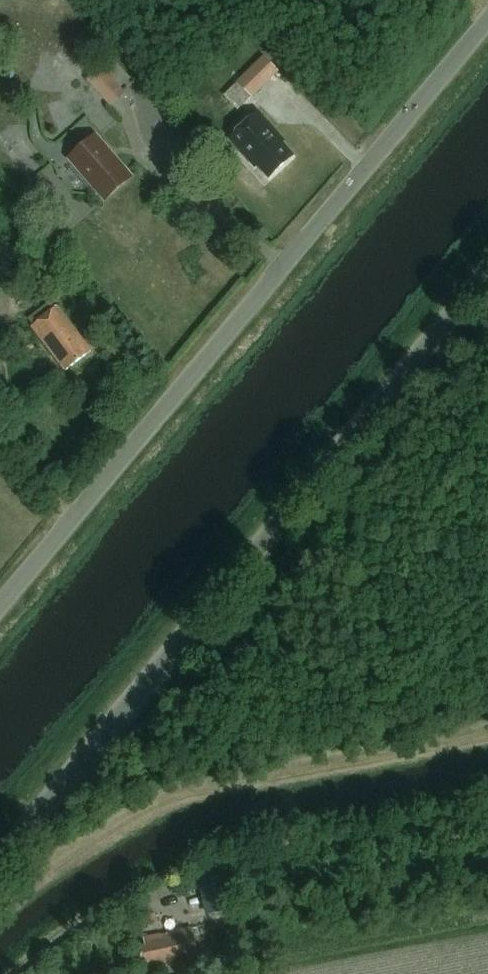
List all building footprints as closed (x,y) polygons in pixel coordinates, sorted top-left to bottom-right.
[(252,99),(280,73),(266,57),(238,84),(252,99)] [(125,94),(102,68),(87,82),(111,107),(125,94)] [(270,179),(292,158),(280,145),(282,143),(257,115),(231,140),(256,168),(258,166),(270,179)] [(131,178),(95,137),(70,159),(107,200),(131,178)] [(65,373),(92,352),(58,308),(31,328),(65,373)] [(210,878),(216,914),(234,912),(228,875),(210,878)] [(150,971),(199,962),(192,929),(143,939),(145,947),(139,948),(143,965),(148,964),(150,971)]
